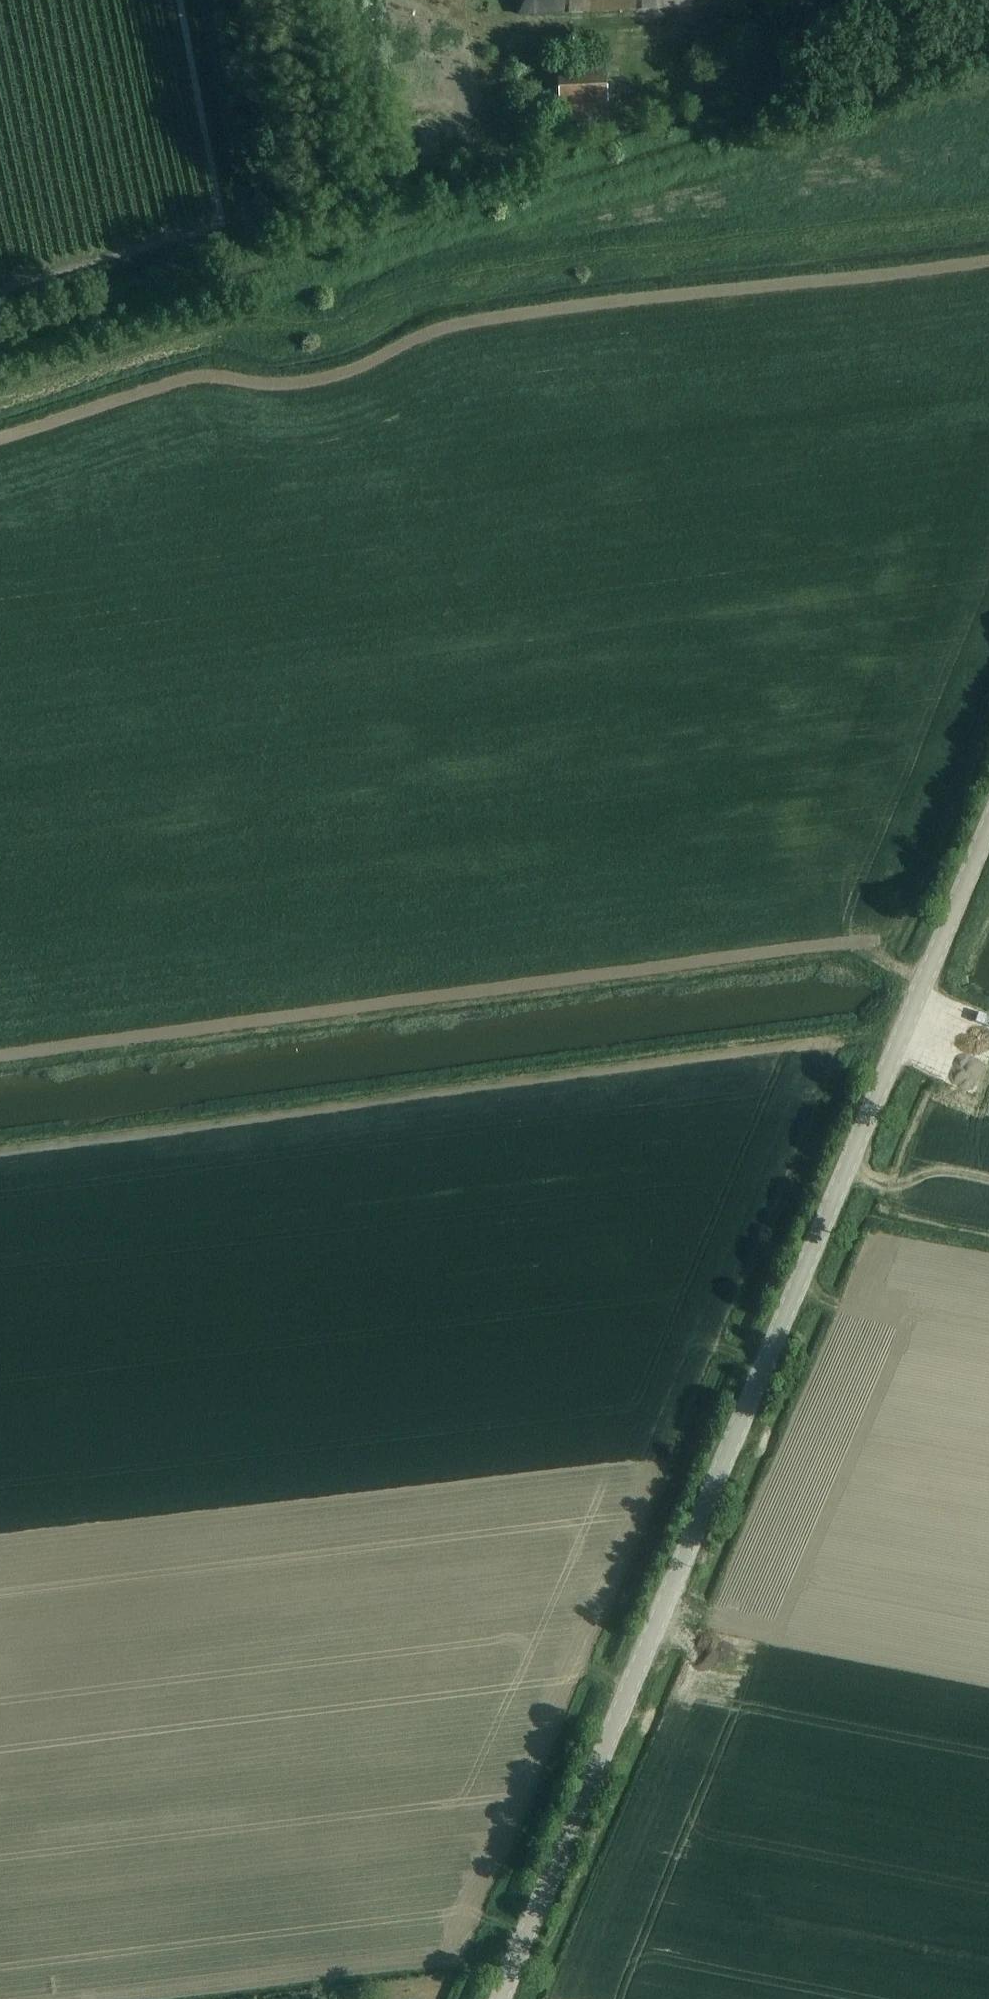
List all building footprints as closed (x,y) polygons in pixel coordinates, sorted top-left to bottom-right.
[(519,16),(693,7),(693,0),(518,0),(519,16)] [(609,119),(606,72),(606,69),(559,72),(562,122),(609,119)]
